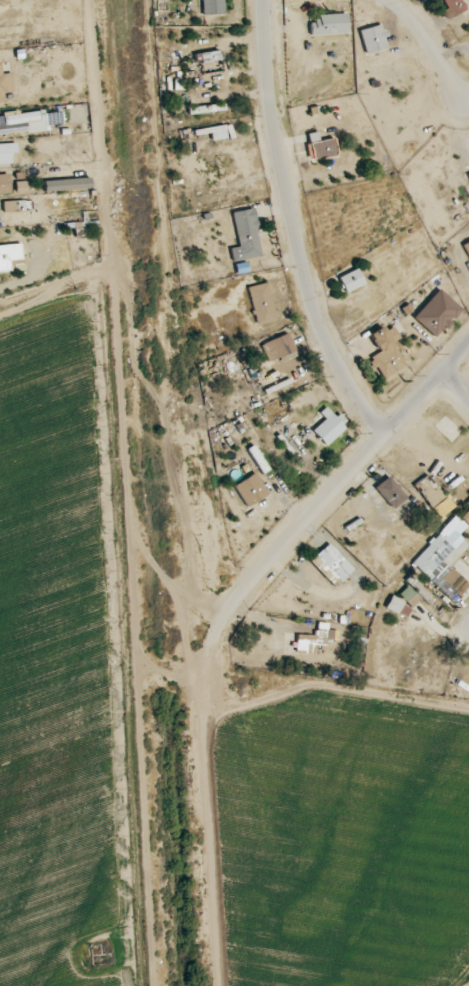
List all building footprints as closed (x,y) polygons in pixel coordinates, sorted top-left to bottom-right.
[(223,14),(223,0),(202,0),(202,15),(223,14)] [(459,0),(441,0),(445,9),(440,11),(445,19),(463,10),(459,0)] [(309,35),(347,34),(346,14),(317,15),(317,23),(309,23),(309,35)] [(360,30),(365,54),(388,49),(383,25),(360,30)] [(1,74),(1,63),(0,63),(0,103),(4,103),(4,94),(13,93),(12,74),(1,74)] [(46,130),(44,110),(0,115),(0,135),(46,130)] [(230,137),(227,124),(193,131),(194,136),(209,133),(211,141),(230,137)] [(306,135),(313,161),(337,155),(333,138),(319,142),(316,132),(306,135)] [(0,144),(0,164),(12,164),(11,154),(17,153),(17,144),(0,144)] [(11,193),(9,173),(0,174),(0,194),(11,193)] [(44,191),(90,190),(90,179),(44,180),(44,191)] [(35,218),(34,210),(17,211),(16,200),(3,201),(4,219),(35,218)] [(233,212),(237,247),(230,248),(231,261),(261,258),(254,209),(233,212)] [(10,260),(22,259),(21,244),(0,245),(0,271),(10,271),(10,260)] [(342,293),(364,285),(358,269),(336,278),(342,293)] [(256,324),(276,319),(267,283),(247,287),(256,324)] [(434,338),(461,310),(439,289),(413,318),(434,338)] [(406,366),(392,343),(400,339),(393,327),(385,331),(382,326),(368,335),(379,353),(368,360),(381,381),(406,366)] [(272,361),(295,350),(287,332),(264,342),(272,361)] [(345,429),(330,414),(312,430),(326,446),(345,429)] [(248,507),(269,493),(254,471),(233,485),(248,507)] [(435,518),(451,509),(430,474),(415,484),(435,518)] [(374,488),(393,509),(407,497),(388,476),(374,488)] [(452,601),(468,584),(443,561),(463,539),(460,536),(468,526),(468,501),(465,505),(411,564),(452,601)] [(412,607),(422,598),(428,605),(433,600),(413,579),(398,593),(412,607)] [(412,608),(390,596),(384,607),(406,619),(412,608)]
